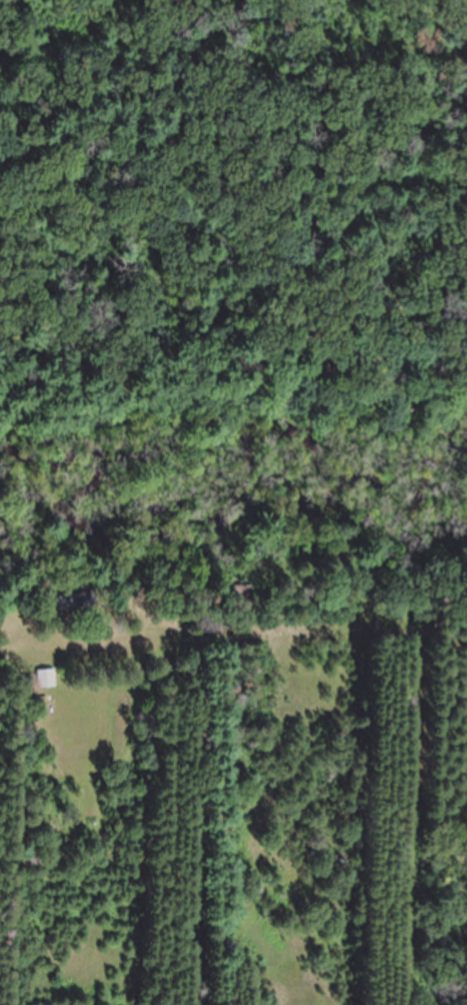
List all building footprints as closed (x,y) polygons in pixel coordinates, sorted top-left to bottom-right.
[(39,700),(56,700),(56,683),(39,683),(39,700)]
